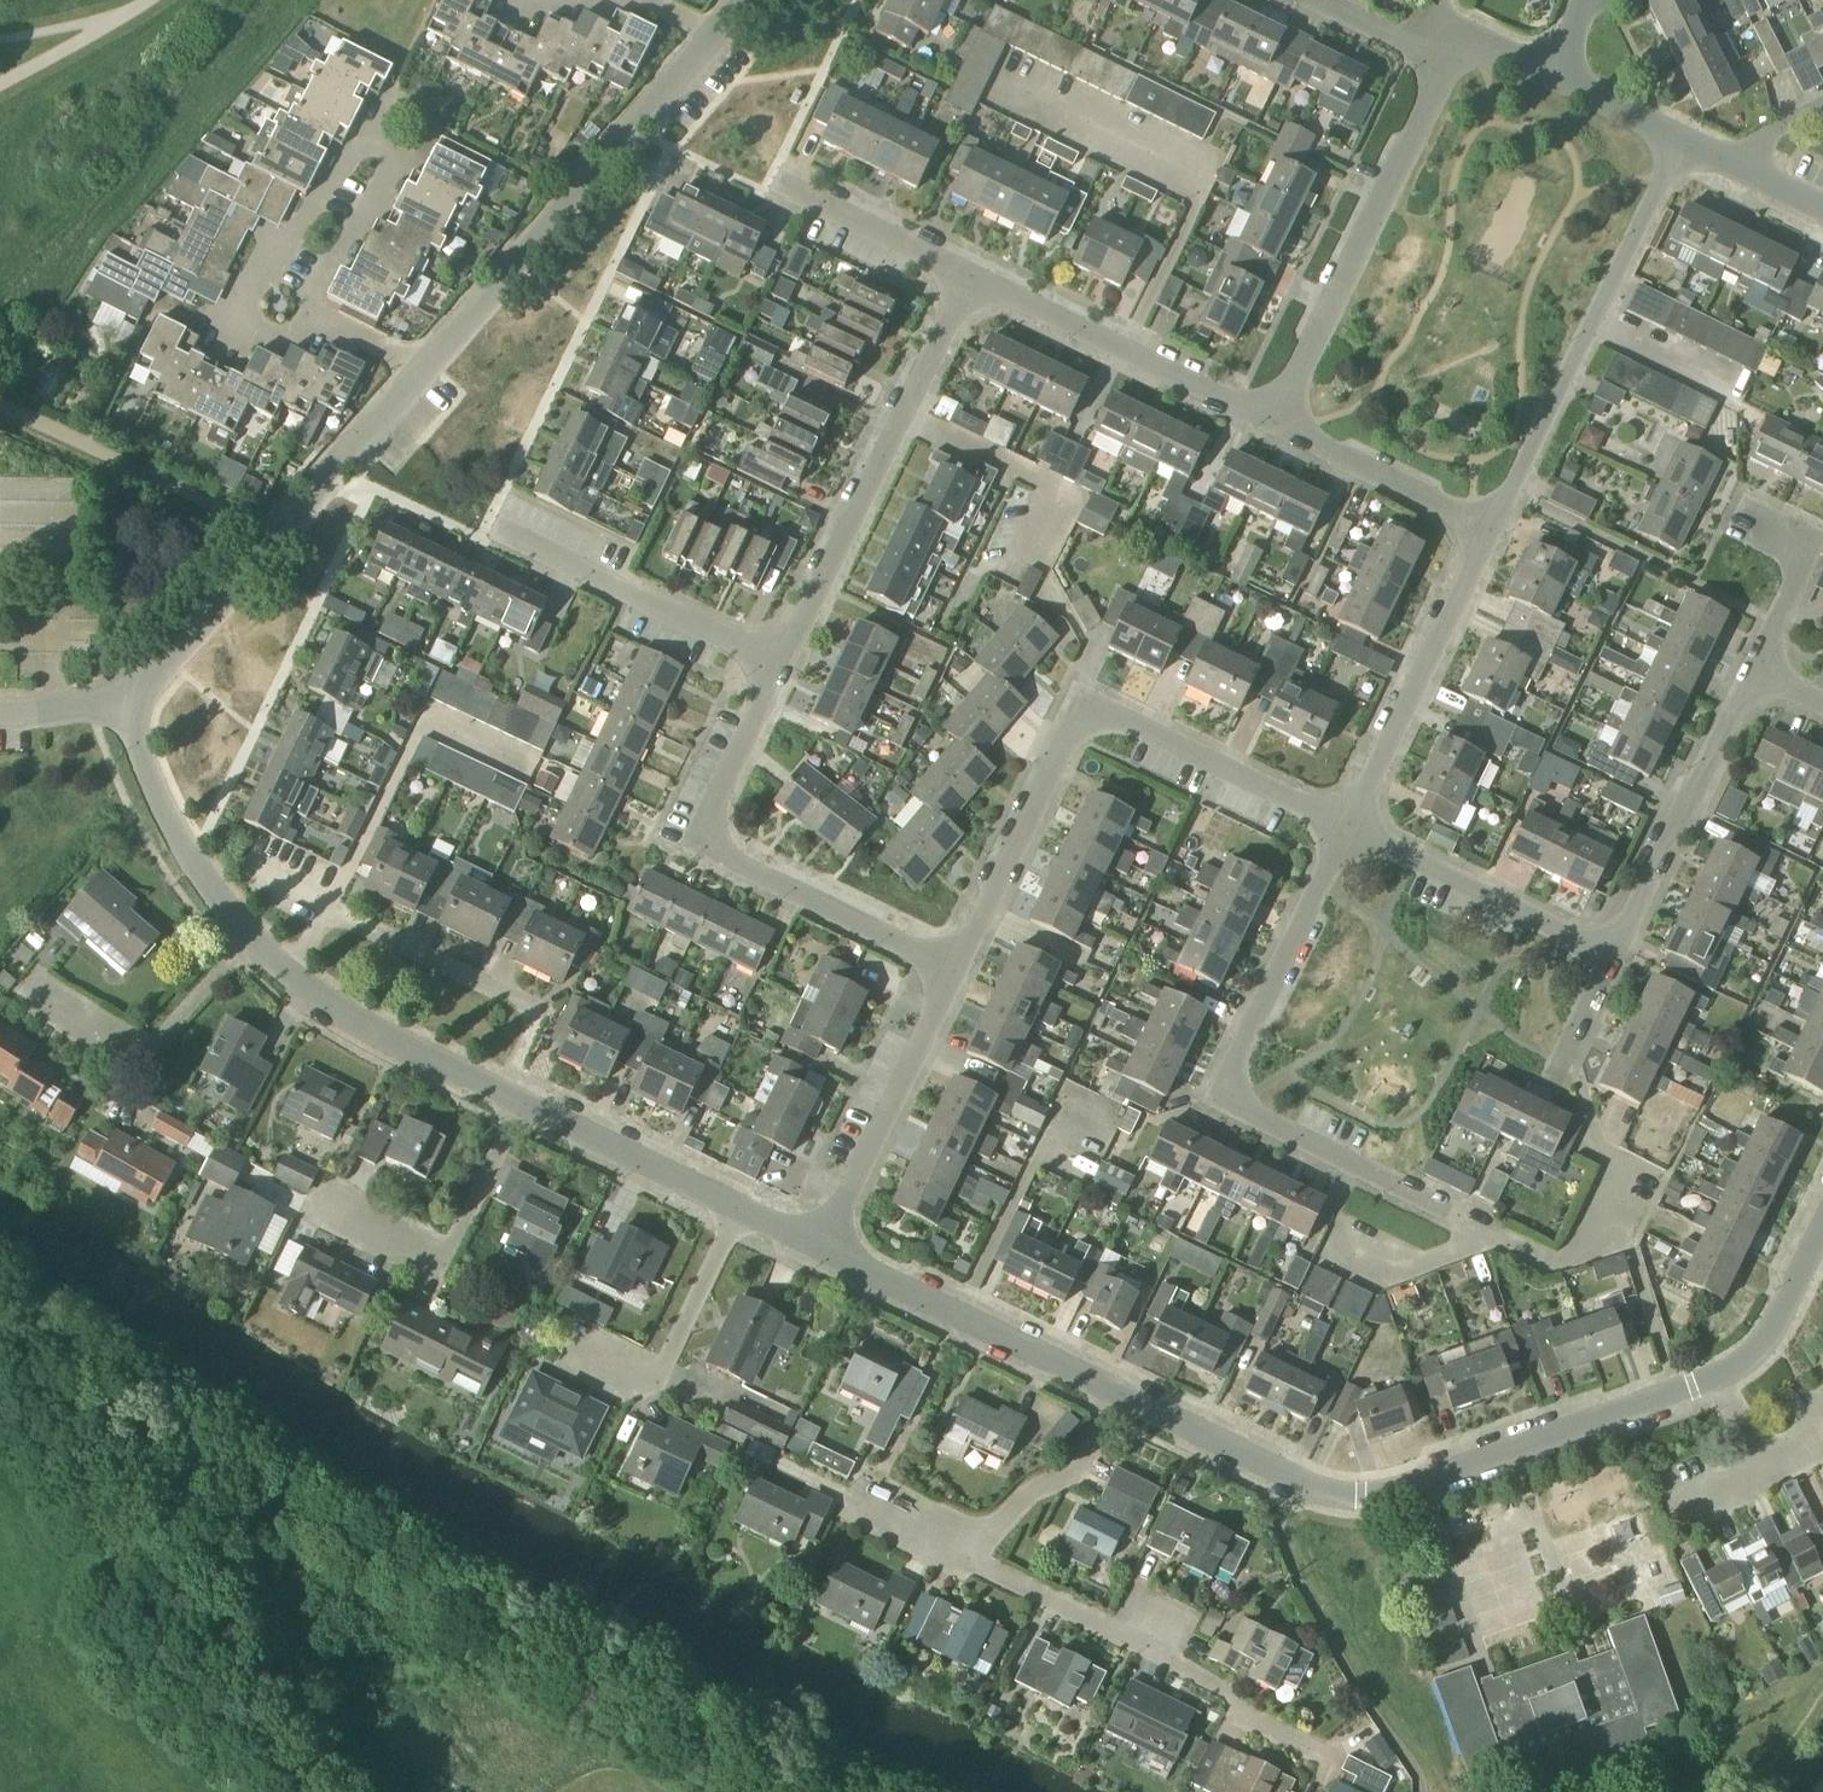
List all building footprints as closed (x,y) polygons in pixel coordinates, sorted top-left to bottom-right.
[(475,0),(445,0),(428,32),(454,45),(461,31),(476,39),(484,22),(468,14),(475,0)] [(939,11),(916,0),(892,0),(875,34),(910,51),(919,32),(927,36),(939,11)] [(945,0),(916,0),(939,11),(945,0)] [(1165,0),(1116,0),(1114,5),(1127,11),(1132,1),(1158,14),(1165,0)] [(1209,16),(1196,10),(1201,0),(1165,0),(1158,14),(1152,25),(1162,31),(1163,35),(1177,42),(1181,40),(1182,37),(1184,39),(1178,54),(1188,60),(1195,44),(1209,16)] [(1698,15),(1691,0),(1660,0),(1648,6),(1661,33),(1698,15)] [(1745,14),(1748,20),(1761,13),(1762,13),(1755,0),(1738,0),(1745,14)] [(995,7),(981,32),(1007,45),(1006,45),(1013,49),(1026,22),(995,7)] [(1240,55),(1257,21),(1229,7),(1221,23),(1209,16),(1195,44),(1236,64),(1240,55)] [(1674,60),(1711,41),(1698,15),(1661,33),(1674,60)] [(599,81),(596,89),(601,91),(604,85),(605,86),(610,84),(625,92),(628,91),(633,79),(634,80),(658,32),(628,17),(619,35),(610,30),(601,46),(614,53),(600,81),(599,81)] [(576,33),(567,49),(580,56),(574,68),(575,69),(599,81),(600,81),(614,53),(601,46),(610,30),(611,27),(594,19),(585,37),(576,33)] [(502,50),(487,42),(496,25),(485,20),(484,22),(476,39),(461,31),(454,45),(446,60),(482,78),(478,84),(483,87),(502,50)] [(577,30),(561,21),(559,24),(549,20),(537,45),(537,46),(528,65),(541,71),(567,84),(575,69),(574,68),(580,56),(567,49),(576,33),(577,30)] [(1276,84),(1290,56),(1277,50),(1285,35),(1257,21),(1240,55),(1236,64),(1276,84)] [(1753,28),(1752,28),(1763,49),(1776,42),(1765,21),(1753,28)] [(1026,22),(1013,49),(1026,55),(1039,28),(1026,22)] [(981,32),(970,26),(962,42),(1000,60),(1006,45),(1007,45),(981,32)] [(1813,32),(1822,51),(1822,27),(1813,32)] [(1038,61),(1051,35),(1039,28),(1026,55),(1038,61)] [(1822,68),(1822,51),(1813,32),(1800,39),(1817,72),(1822,68)] [(1051,68),(1064,41),(1051,35),(1038,61),(1051,68)] [(520,37),(511,55),(502,50),(483,87),(487,89),(490,82),(527,100),(541,71),(528,65),(537,46),(537,45),(520,37)] [(315,63),(319,55),(311,51),(295,38),(286,49),(307,60),(315,63)] [(1063,73),(1076,47),(1064,41),(1051,68),(1063,73)] [(1687,86),(1725,68),(1711,41),(1674,60),(1687,86)] [(993,73),(1000,60),(962,42),(955,56),(965,61),(966,60),(993,73)] [(1791,70),(1776,42),(1763,49),(1777,77),(1791,70)] [(368,90),(375,76),(387,82),(393,70),(344,45),(336,61),(331,58),(326,69),(359,86),(368,90)] [(1076,79),(1089,53),(1076,47),(1063,73),(1076,79)] [(1321,94),(1338,61),(1310,47),(1303,62),(1290,56),(1276,84),(1289,90),(1294,81),(1321,94)] [(300,67),(305,59),(297,55),(286,49),(279,57),(293,64),(300,67)] [(1087,85),(1100,59),(1089,53),(1076,79),(1087,85)] [(870,67),(870,68),(880,73),(883,74),(885,75),(890,64),(875,57),(870,67)] [(1100,92),(1113,65),(1100,59),(1087,85),(1100,92)] [(987,87),(993,73),(966,60),(965,61),(966,61),(959,73),(987,87)] [(1338,61),(1321,94),(1315,106),(1328,112),(1343,119),(1348,108),(1365,74),(1338,61)] [(357,119),(365,103),(353,97),(359,86),(326,69),(317,64),(311,76),(315,77),(307,94),(357,119)] [(890,64),(885,75),(901,83),(906,72),(890,64)] [(1113,98),(1126,71),(1113,65),(1100,92),(1113,98)] [(1701,113),(1738,95),(1725,68),(1687,86),(1701,113)] [(1125,104),(1138,77),(1126,71),(1113,98),(1125,104)] [(979,102),(987,87),(959,73),(952,89),(979,102)] [(1138,110),(1151,84),(1138,77),(1125,104),(1138,110)] [(1151,117),(1164,90),(1151,84),(1138,110),(1151,117)] [(847,155),(868,111),(845,100),(848,93),(831,85),(814,120),(829,127),(822,143),(847,155)] [(357,119),(307,94),(292,87),(285,104),(294,109),(290,119),(323,135),(332,140),(338,127),(350,133),(357,119)] [(972,117),(979,102),(952,89),(944,104),(972,117)] [(1164,123),(1177,97),(1164,90),(1151,117),(1164,123)] [(797,106),(802,95),(796,92),(790,102),(797,106)] [(893,178),(915,134),(904,129),(915,104),(914,103),(916,100),(905,94),(903,98),(870,166),(893,178)] [(1178,130),(1191,103),(1177,97),(1164,123),(1178,130)] [(870,166),(903,98),(902,98),(890,122),(868,111),(847,155),(870,166)] [(1190,136),(1203,109),(1191,103),(1178,130),(1190,136)] [(1203,109),(1190,136),(1203,142),(1216,116),(1203,109)] [(322,168),(329,153),(317,147),(323,135),(290,119),(281,114),(275,126),(267,122),(259,138),(271,144),(271,143),(322,168)] [(242,120),(234,115),(229,121),(239,126),(242,120)] [(1278,133),(1282,122),(1271,117),(1267,127),(1278,133)] [(1309,153),(1316,138),(1285,123),(1278,138),(1309,153)] [(1026,144),(1032,133),(1016,126),(1011,136),(1026,144)] [(915,134),(893,178),(917,189),(939,146),(915,134)] [(976,207),(997,164),(974,153),(979,143),(967,137),(962,148),(961,147),(949,171),(961,177),(952,195),(976,207)] [(259,138),(251,154),(259,157),(253,168),(298,190),(298,192),(307,197),(322,168),(271,143),(271,144),(259,138)] [(478,190),(486,174),(492,163),(442,138),(423,176),(423,177),(468,200),(477,204),(483,193),(478,190)] [(1058,159),(1063,148),(1047,141),(1042,152),(1058,159)] [(1267,191),(1300,207),(1314,179),(1299,172),(1305,159),(1277,145),(1270,159),(1280,164),(1267,191)] [(1073,166),(1079,155),(1063,148),(1058,159),(1073,166)] [(541,161),(532,156),(529,163),(537,167),(541,161)] [(1000,218),(1021,175),(997,164),(976,207),(1000,218)] [(209,168),(199,188),(233,205),(256,216),(262,204),(285,216),(298,192),(298,190),(253,168),(247,165),(238,182),(209,168)] [(1229,189),(1236,176),(1222,169),(1215,183),(1229,189)] [(415,186),(409,183),(400,199),(450,224),(458,208),(462,211),(468,200),(423,177),(423,176),(420,175),(415,186)] [(1023,230),(1044,187),(1021,175),(1000,218),(1023,230)] [(175,176),(166,195),(195,209),(187,226),(239,252),(249,232),(225,220),(233,205),(199,188),(175,176)] [(1137,198),(1142,187),(1126,179),(1121,190),(1137,198)] [(1044,187),(1023,230),(1048,242),(1053,231),(1064,236),(1069,235),(1087,197),(1071,189),(1067,198),(1044,187)] [(1152,205),(1157,194),(1142,187),(1137,198),(1152,205)] [(693,239),(712,201),(684,188),(667,222),(652,215),(644,230),(687,251),(693,239)] [(1287,234),(1300,207),(1267,191),(1254,218),(1287,234)] [(400,199),(394,212),(400,215),(394,227),(388,224),(387,226),(387,227),(432,249),(440,254),(446,243),(451,245),(459,228),(450,224),(400,199)] [(693,239),(687,251),(713,265),(719,252),(738,214),(712,201),(693,239)] [(1698,256),(1714,221),(1686,207),(1665,251),(1677,257),(1681,248),(1698,256)] [(161,220),(165,211),(159,208),(155,217),(161,220)] [(168,223),(172,215),(165,211),(161,220),(168,223)] [(722,253),(715,268),(739,280),(746,265),(764,227),(738,214),(719,252),(722,253)] [(1273,262),(1287,234),(1254,218),(1240,245),(1230,241),(1224,254),(1256,269),(1262,256),(1273,262)] [(1725,269),(1742,234),(1714,221),(1698,256),(1693,265),(1703,269),(1707,261),(1725,269)] [(1098,277),(1119,234),(1095,223),(1074,265),(1098,277)] [(378,235),(372,232),(364,249),(414,274),(422,258),(426,260),(432,249),(387,227),(387,226),(384,224),(378,235)] [(149,228),(139,248),(145,252),(197,278),(205,263),(228,275),(239,252),(187,226),(178,243),(149,228)] [(488,229),(482,241),(496,248),(502,236),(488,229)] [(1119,234),(1098,277),(1122,288),(1128,276),(1146,285),(1164,249),(1144,239),(1141,245),(1119,234)] [(1752,283),(1769,247),(1742,234),(1725,269),(1741,277),(1738,286),(1747,291),(1752,283)] [(798,282),(812,254),(796,247),(783,275),(798,282)] [(1787,316),(1802,284),(1789,278),(1797,261),(1769,247),(1752,283),(1767,290),(1761,304),(1772,309),(1787,316)] [(764,281),(777,255),(764,248),(751,275),(764,281)] [(406,290),(414,274),(364,249),(351,275),(350,276),(395,299),(404,303),(410,292),(406,290)] [(108,254),(87,296),(103,305),(93,325),(113,336),(109,344),(126,352),(137,329),(122,322),(125,316),(139,323),(150,301),(156,304),(162,292),(185,303),(189,293),(197,278),(145,252),(137,269),(108,254)] [(1217,267),(1204,294),(1214,299),(1247,316),(1261,288),(1250,282),(1256,269),(1224,254),(1217,267)] [(656,293),(662,283),(644,274),(645,270),(623,259),(616,273),(639,284),(656,293)] [(457,265),(452,274),(465,280),(470,271),(457,265)] [(350,276),(351,275),(342,271),(328,299),(343,307),(339,313),(374,331),(385,308),(390,310),(395,299),(350,276)] [(1815,291),(1802,284),(1787,316),(1801,323),(1808,309),(1822,317),(1822,275),(1815,291)] [(887,327),(898,304),(842,276),(837,287),(853,295),(846,307),(887,327)] [(1170,313),(1183,285),(1169,278),(1156,306),(1170,313)] [(788,304),(796,286),(781,279),(773,296),(788,304)] [(691,310),(696,299),(679,291),(674,302),(691,310)] [(1676,304),(1675,304),(1659,296),(1647,322),(1664,330),(1676,304)] [(650,299),(641,318),(663,329),(672,310),(650,299)] [(709,319),(715,308),(696,299),(691,310),(709,319)] [(1214,299),(1201,326),(1212,332),(1234,343),(1247,316),(1214,299)] [(772,321),(779,307),(764,301),(758,314),(772,321)] [(1677,337),(1689,311),(1676,304),(1664,330),(1677,337)] [(876,349),(887,327),(846,307),(841,319),(825,311),(820,321),(868,344),(867,344),(876,349)] [(665,362),(678,336),(663,329),(641,318),(625,310),(612,337),(665,362)] [(1710,321),(1702,316),(1689,311),(1677,337),(1697,347),(1710,321)] [(868,344),(820,321),(812,317),(807,328),(822,335),(816,347),(856,367),(867,344),(868,344)] [(191,357),(175,350),(184,331),(160,319),(136,367),(161,380),(163,380),(170,367),(183,373),(191,357)] [(1730,330),(1729,330),(1710,321),(1697,347),(1718,356),(1730,330)] [(1208,340),(1212,332),(1201,326),(1196,335),(1208,340)] [(1743,337),(1730,330),(1718,356),(1730,362),(1743,337)] [(770,369),(779,350),(749,335),(740,354),(770,369)] [(1006,391),(1025,352),(992,336),(973,374),(1006,391)] [(665,363),(665,362),(612,337),(599,363),(637,382),(650,356),(665,363)] [(1743,369),(1755,343),(1743,337),(1730,362),(1743,369)] [(1755,375),(1768,349),(1755,343),(1743,369),(1755,375)] [(845,390),(856,367),(816,347),(810,359),(795,352),(789,363),(845,390)] [(702,348),(690,375),(714,386),(718,377),(727,359),(715,354),(702,348)] [(336,352),(333,357),(323,352),(317,363),(318,363),(309,382),(321,389),(314,402),(315,403),(308,418),(307,417),(304,423),(293,443),(308,450),(328,409),(341,416),(366,367),(336,352)] [(1036,406),(1055,368),(1025,352),(1006,391),(1036,406)] [(216,371),(201,364),(203,359),(194,354),(192,354),(191,357),(183,373),(170,367),(163,380),(161,380),(154,394),(189,412),(187,419),(190,421),(216,371)] [(318,363),(317,363),(302,355),(292,374),(283,369),(275,385),(287,391),(280,404),(282,405),(307,417),(308,418),(315,403),(314,402),(321,389),(309,382),(318,363)] [(1619,390),(1632,363),(1614,355),(1602,382),(1619,390)] [(258,376),(248,371),(244,379),(245,380),(235,399),(248,406),(274,420),(282,405),(280,404),(287,391),(275,385),(283,369),(285,365),(284,365),(268,357),(258,376)] [(646,386),(637,382),(599,363),(586,390),(601,398),(596,409),(633,428),(642,408),(637,405),(646,386)] [(1649,372),(1632,363),(1619,390),(1636,398),(1649,372)] [(820,439),(832,416),(792,396),(798,383),(764,367),(756,384),(775,394),(772,400),(786,407),(780,420),(820,439)] [(1068,421),(1087,383),(1055,368),(1036,406),(1068,421)] [(228,372),(226,376),(216,371),(190,421),(195,423),(198,417),(233,435),(248,406),(235,399),(245,380),(244,379),(228,372)] [(1653,407),(1666,380),(1649,372),(1636,398),(1653,407)] [(1671,415),(1683,388),(1666,380),(1653,407),(1671,415)] [(690,407),(701,413),(710,395),(698,390),(687,384),(679,401),(690,406),(690,407)] [(723,410),(731,393),(720,388),(712,405),(723,410)] [(1687,423),(1700,396),(1683,388),(1671,415),(1687,423)] [(1125,449),(1144,411),(1112,396),(1093,433),(1125,449)] [(1705,431),(1718,405),(1700,396),(1687,423),(1705,431)] [(693,430),(701,413),(690,407),(681,425),(693,430)] [(981,439),(988,426),(956,411),(949,424),(981,439)] [(1150,476),(1175,427),(1144,411),(1125,449),(1120,459),(1121,465),(1147,477),(1150,476)] [(573,416),(560,443),(598,461),(612,467),(625,441),(611,435),(573,416)] [(1793,480),(1811,440),(1768,419),(1749,459),(1793,480)] [(809,461),(820,439),(780,420),(775,431),(760,424),(754,435),(769,443),(769,442),(809,461)] [(988,427),(982,439),(1005,451),(1011,438),(988,427)] [(1188,480),(1206,442),(1175,427),(1150,476),(1152,476),(1157,465),(1174,473),(1161,499),(1168,502),(1159,520),(1173,527),(1170,531),(1177,534),(1192,502),(1180,497),(1188,480)] [(1051,468),(1064,440),(1050,434),(1037,461),(1051,468)] [(1062,479),(1078,447),(1064,440),(1051,468),(1048,472),(1062,479)] [(1811,440),(1793,480),(1822,494),(1822,446),(1811,440)] [(798,484),(809,461),(769,442),(769,443),(764,454),(749,447),(743,458),(737,469),(775,487),(780,475),(798,484)] [(598,461),(560,443),(547,469),(585,487),(585,488),(599,495),(612,467),(598,461)] [(1698,509),(1719,465),(1679,446),(1659,488),(1658,490),(1698,509)] [(1076,485),(1091,453),(1078,447),(1062,479),(1076,485)] [(959,476),(961,473),(964,467),(935,453),(930,463),(942,468),(935,482),(982,505),(997,473),(973,462),(965,479),(959,476)] [(1245,508),(1263,470),(1232,455),(1213,492),(1245,508)] [(724,488),(730,473),(712,465),(706,480),(724,488)] [(585,488),(585,487),(547,469),(534,495),(586,521),(593,507),(579,500),(585,488)] [(651,487),(662,492),(671,474),(660,469),(651,487)] [(1276,524),(1295,486),(1263,470),(1245,508),(1276,524)] [(244,476),(237,491),(255,499),(262,484),(244,476)] [(971,529),(982,505),(935,482),(924,504),(923,506),(971,529)] [(1658,490),(1659,488),(1651,485),(1643,502),(1650,506),(1637,533),(1678,552),(1698,509),(1658,490)] [(1308,539),(1327,502),(1295,486),(1276,524),(1293,532),(1284,549),(1295,554),(1281,581),(1295,588),(1309,559),(1300,555),(1307,539),(1308,539)] [(654,510),(662,492),(651,487),(642,505),(654,510)] [(1100,497),(1100,498),(1093,494),(1084,511),(1110,524),(1119,506),(1100,497)] [(1582,495),(1573,514),(1588,521),(1597,503),(1582,495)] [(749,520),(756,505),(744,499),(737,514),(733,524),(735,525),(712,570),(734,581),(753,541),(742,535),(749,520)] [(528,524),(537,506),(525,501),(517,519),(528,524)] [(910,506),(901,524),(955,551),(959,543),(964,532),(968,535),(971,529),(923,506),(923,505),(924,504),(918,501),(915,508),(910,506)] [(684,568),(703,529),(692,523),(699,508),(688,502),(661,557),(684,568)] [(1192,502),(1177,534),(1195,543),(1211,512),(1192,502)] [(733,524),(737,514),(728,510),(723,519),(716,535),(703,529),(684,568),(708,579),(712,570),(735,525),(733,524)] [(1084,512),(1083,511),(1076,524),(1104,537),(1110,524),(1084,511),(1084,512)] [(1338,553),(1352,525),(1341,520),(1328,548),(1338,553)] [(636,546),(645,527),(635,523),(625,540),(636,546)] [(953,554),(955,551),(901,524),(889,548),(938,572),(946,554),(953,554)] [(394,577),(413,539),(388,526),(363,576),(376,582),(381,571),(394,577)] [(1372,553),(1411,572),(1423,548),(1384,529),(1372,553)] [(753,541),(734,581),(757,592),(770,565),(783,572),(797,544),(773,532),(765,547),(753,541)] [(416,601),(440,552),(413,539),(394,577),(411,585),(406,596),(416,601)] [(1516,571),(1563,594),(1563,593),(1576,599),(1587,576),(1589,576),(1597,560),(1569,546),(1562,543),(1554,559),(1533,548),(1531,552),(1526,549),(1516,571)] [(1245,591),(1263,553),(1248,546),(1229,582),(1245,591)] [(926,596),(938,572),(889,548),(877,572),(926,596)] [(447,603),(466,564),(440,552),(416,601),(428,607),(433,596),(447,603)] [(1400,595),(1411,572),(1372,553),(1361,576),(1400,595)] [(466,564),(447,603),(463,611),(457,624),(467,629),(473,616),(492,577),(466,564)] [(1319,567),(1305,595),(1315,600),(1322,587),(1329,572),(1319,567)] [(1028,602),(1042,575),(1030,568),(1018,591),(1016,595),(1028,602)] [(1550,620),(1563,594),(1516,571),(1505,593),(1510,596),(1508,600),(1550,620)] [(915,618),(926,596),(877,572),(866,595),(899,612),(897,615),(904,619),(906,615),(915,618)] [(1389,618),(1400,595),(1361,576),(1349,599),(1389,618)] [(500,629),(519,590),(492,577),(473,616),(500,629)] [(1067,593),(1073,605),(1071,606),(1086,634),(1103,624),(1102,624),(1087,597),(1085,599),(1078,586),(1067,593)] [(519,590),(500,629),(526,641),(523,647),(538,655),(551,628),(538,621),(546,604),(519,590)] [(1133,662),(1154,620),(1136,611),(1141,601),(1118,590),(1102,624),(1103,624),(1117,632),(1108,649),(1133,662)] [(1613,617),(1621,599),(1605,592),(1597,609),(1613,617)] [(1154,620),(1133,662),(1160,675),(1170,654),(1183,660),(1196,634),(1210,606),(1194,598),(1185,616),(1174,611),(1166,626),(1154,620)] [(1377,642),(1389,618),(1349,599),(1338,623),(1346,627),(1341,636),(1362,647),(1367,637),(1377,642)] [(1662,609),(1656,621),(1670,628),(1671,626),(1712,646),(1725,618),(1684,599),(1676,616),(1662,609)] [(1226,614),(1210,606),(1196,634),(1210,641),(1211,642),(1212,642),(1226,614)] [(361,627),(366,616),(348,608),(343,618),(361,627)] [(999,637),(1033,666),(1057,638),(1022,609),(999,637)] [(927,618),(921,630),(931,635),(933,630),(937,623),(927,618)] [(1534,619),(1526,636),(1554,650),(1555,647),(1562,633),(1534,619)] [(846,648),(885,667),(896,643),(857,624),(846,648)] [(395,643),(400,632),(385,625),(379,635),(395,643)] [(1649,636),(1644,647),(1645,648),(1657,654),(1658,653),(1699,673),(1712,646),(1671,626),(1670,628),(1663,643),(1651,637),(1649,636)] [(359,632),(354,644),(383,658),(389,646),(379,642),(359,632)] [(415,652),(420,641),(400,632),(395,643),(415,652)] [(335,634),(321,661),(359,680),(371,686),(372,685),(383,663),(384,660),(384,659),(383,658),(354,644),(335,634)] [(1362,648),(1362,647),(1341,636),(1332,653),(1360,668),(1368,652),(1362,648)] [(1487,644),(1474,670),(1516,690),(1523,677),(1537,684),(1547,664),(1554,651),(1554,650),(1526,636),(1515,658),(1487,644)] [(1011,692),(1033,666),(999,637),(976,664),(989,676),(1011,692)] [(1273,673),(1287,644),(1272,637),(1258,665),(1273,673)] [(1075,645),(1068,641),(1062,650),(1069,655),(1075,645)] [(1285,685),(1265,726),(1290,739),(1310,697),(1317,682),(1295,671),(1303,653),(1294,648),(1287,644),(1273,673),(1290,681),(1288,686),(1285,685)] [(1197,668),(1187,687),(1212,700),(1232,658),(1210,647),(1207,646),(1197,668)] [(873,690),(885,667),(846,648),(835,671),(873,690)] [(450,669),(456,657),(438,649),(432,660),(450,669)] [(626,682),(667,702),(682,670),(642,650),(626,682)] [(1636,662),(1631,674),(1631,675),(1645,681),(1645,679),(1686,699),(1699,673),(1658,653),(1657,654),(1650,669),(1637,663),(1636,662)] [(1232,658),(1212,700),(1238,713),(1258,671),(1232,658)] [(353,694),(359,680),(321,661),(308,688),(325,697),(319,710),(347,723),(352,712),(356,714),(362,712),(367,700),(353,694)] [(930,688),(937,674),(926,669),(920,683),(930,688)] [(1504,715),(1516,690),(1474,670),(1462,695),(1504,715)] [(862,713),(873,690),(835,671),(823,694),(862,713)] [(442,673),(430,699),(444,706),(457,679),(455,679),(442,673)] [(1025,704),(1011,692),(989,676),(966,703),(1002,731),(1025,704)] [(591,698),(599,683),(588,678),(581,693),(591,698)] [(425,701),(433,684),(422,679),(413,696),(425,701)] [(457,679),(444,706),(458,713),(471,686),(464,683),(457,679)] [(1624,689),(1618,702),(1632,708),(1632,706),(1673,726),(1686,699),(1645,679),(1645,681),(1637,696),(1624,690),(1624,689)] [(652,733),(667,702),(626,682),(611,713),(652,733)] [(930,688),(920,683),(913,697),(923,702),(930,688)] [(472,720),(485,693),(471,686),(458,713),(472,720)] [(486,726),(499,700),(485,693),(472,720),(486,726)] [(851,737),(862,713),(823,694),(812,718),(839,731),(851,737)] [(1310,697),(1290,739),(1315,751),(1336,710),(1310,697)] [(500,733),(513,706),(499,700),(486,726),(500,733)] [(979,758),(1002,731),(966,703),(943,730),(958,742),(979,758)] [(515,740),(528,713),(513,706),(500,733),(515,740)] [(1611,716),(1605,728),(1618,735),(1619,733),(1660,753),(1673,726),(1632,706),(1632,708),(1624,723),(1611,716)] [(340,737),(347,723),(319,710),(312,724),(295,716),(282,742),(320,761),(333,734),(340,737)] [(537,718),(528,713),(515,740),(528,746),(541,720),(537,718)] [(637,764),(652,733),(611,713),(596,744),(637,764)] [(1479,731),(1508,745),(1516,729),(1488,715),(1479,731)] [(904,716),(897,730),(908,735),(914,721),(904,716)] [(554,726),(541,720),(528,746),(543,753),(547,745),(556,727),(554,726)] [(558,726),(551,740),(565,747),(572,733),(558,726)] [(924,726),(912,740),(921,748),(933,734),(924,726)] [(890,744),(901,749),(908,735),(897,730),(890,744)] [(1801,796),(1820,756),(1767,730),(1754,759),(1779,771),(1774,782),(1793,792),(1787,806),(1798,812),(1805,798),(1801,796)] [(844,750),(851,737),(839,731),(832,745),(844,750)] [(1500,761),(1508,745),(1479,731),(1472,747),(1500,761)] [(1592,755),(1587,766),(1632,788),(1639,775),(1647,780),(1660,753),(1619,733),(1618,735),(1611,749),(1598,743),(1592,755)] [(425,772),(438,745),(424,738),(411,765),(425,772)] [(1428,765),(1470,785),(1478,789),(1490,764),(1440,740),(1428,765)] [(307,787),(320,761),(282,742),(269,768),(307,787)] [(993,770),(979,758),(958,742),(934,769),(969,798),(993,770)] [(621,795),(637,764),(596,744),(581,776),(621,795)] [(440,779),(452,752),(438,745),(425,772),(440,779)] [(455,786),(467,759),(452,752),(440,779),(455,786)] [(1569,791),(1579,771),(1544,755),(1535,775),(1552,783),(1569,791)] [(1801,796),(1805,798),(1802,805),(1817,812),(1813,819),(1810,825),(1821,830),(1822,826),(1822,757),(1820,756),(1801,796)] [(469,793),(482,766),(467,759),(455,786),(469,793)] [(1463,799),(1470,785),(1428,765),(1416,791),(1427,796),(1420,812),(1465,834),(1476,811),(1468,808),(1470,803),(1463,799)] [(484,800),(497,773),(482,766),(469,793),(484,800)] [(810,830),(839,794),(803,766),(775,802),(810,830)] [(307,788),(307,787),(269,768),(256,794),(294,813),(306,820),(319,793),(307,788)] [(947,824),(969,798),(934,769),(911,797),(925,808),(947,824)] [(380,789),(387,774),(379,770),(372,785),(380,789)] [(499,807),(512,780),(497,773),(484,800),(499,807)] [(606,827),(621,795),(581,776),(565,807),(606,827)] [(524,793),(525,793),(527,788),(512,780),(499,807),(514,814),(515,811),(515,810),(524,793)] [(1635,816),(1642,801),(1607,783),(1600,799),(1635,816)] [(1090,796),(1079,818),(1122,838),(1128,826),(1147,835),(1151,825),(1139,818),(1145,805),(1105,787),(1099,800),(1090,796)] [(365,793),(356,811),(367,817),(376,799),(365,793)] [(543,802),(525,793),(524,793),(515,810),(515,811),(516,810),(535,818),(543,802)] [(287,828),(294,813),(256,794),(243,821),(291,845),(297,833),(287,828)] [(846,858),(874,823),(839,794),(810,830),(846,858)] [(1552,829),(1537,822),(1545,806),(1533,800),(1524,817),(1527,818),(1508,857),(1536,871),(1555,830),(1552,829)] [(1582,844),(1579,842),(1564,835),(1572,819),(1578,806),(1568,800),(1561,814),(1560,813),(1552,829),(1555,830),(1536,871),(1562,883),(1582,844)] [(591,859),(606,827),(565,807),(550,839),(591,859)] [(961,836),(947,824),(925,808),(903,834),(937,863),(961,836)] [(358,835),(367,817),(356,811),(347,829),(358,835)] [(1079,818),(1070,838),(1131,868),(1136,857),(1117,848),(1122,838),(1079,818)] [(1434,825),(1427,841),(1452,853),(1460,837),(1434,825)] [(1582,844),(1562,883),(1589,897),(1609,857),(1591,848),(1599,832),(1587,827),(1579,842),(1582,844)] [(389,901),(410,857),(391,848),(396,838),(378,829),(361,865),(374,872),(366,889),(389,901)] [(914,891),(937,863),(903,834),(879,862),(914,891)] [(1743,892),(1745,887),(1752,873),(1767,880),(1779,855),(1737,834),(1729,851),(1716,845),(1703,872),(1743,892)] [(436,851),(453,858),(459,845),(442,838),(436,851)] [(1070,838),(1060,859),(1102,879),(1108,867),(1127,877),(1131,868),(1070,838)] [(340,870),(349,851),(338,846),(329,864),(340,870)] [(434,901),(452,865),(435,857),(430,854),(425,864),(410,857),(389,901),(412,912),(421,894),(434,901)] [(1185,867),(1192,870),(1197,860),(1190,857),(1185,867)] [(1060,859),(1050,879),(1111,908),(1116,899),(1097,891),(1102,879),(1060,859)] [(1199,875),(1259,904),(1270,883),(1228,862),(1222,874),(1203,865),(1199,875)] [(463,937),(485,893),(465,883),(469,874),(452,865),(434,901),(448,908),(440,925),(463,937)] [(541,879),(551,884),(555,876),(544,871),(541,879)] [(659,927),(678,888),(646,872),(627,911),(659,927)] [(1761,895),(1745,887),(1743,892),(1703,872),(1690,899),(1730,919),(1732,914),(1739,900),(1755,906),(1761,895)] [(157,938),(127,912),(135,902),(102,873),(59,924),(79,941),(83,936),(127,974),(157,938)] [(1249,925),(1259,904),(1199,875),(1194,883),(1213,893),(1207,905),(1249,925)] [(1050,879),(1040,900),(1082,920),(1087,909),(1106,918),(1111,908),(1050,879)] [(690,943),(710,903),(678,888),(659,927),(676,936),(671,946),(686,954),(691,943),(690,943)] [(509,937),(527,901),(509,892),(504,902),(485,893),(463,937),(487,948),(495,931),(509,937)] [(1732,914),(1730,919),(1690,899),(1677,926),(1717,945),(1719,941),(1726,926),(1741,934),(1747,921),(1732,914)] [(1076,932),(1082,920),(1040,900),(1028,924),(1071,944),(1072,942),(1091,951),(1096,941),(1076,932)] [(538,972),(560,928),(540,918),(544,909),(527,901),(509,937),(522,944),(514,961),(538,972)] [(721,958),(741,919),(710,903),(690,943),(691,943),(721,958)] [(1239,946),(1249,925),(1207,905),(1202,915),(1183,907),(1179,916),(1239,946)] [(1229,966),(1239,946),(1179,916),(1174,925),(1193,934),(1187,946),(1229,966)] [(753,974),(773,935),(741,919),(721,958),(753,974)] [(1734,948),(1719,941),(1717,945),(1677,926),(1663,953),(1669,956),(1664,967),(1699,985),(1716,993),(1720,984),(1702,976),(1704,973),(1713,953),(1728,960),(1734,948)] [(560,928),(538,972),(562,984),(570,967),(583,973),(588,963),(593,952),(601,936),(583,928),(579,937),(560,928)] [(1218,988),(1229,966),(1187,946),(1182,957),(1163,948),(1158,958),(1177,967),(1177,968),(1218,988)] [(1005,971),(1048,992),(1054,978),(1073,987),(1078,977),(1059,969),(1058,970),(1016,949),(1005,971)] [(604,957),(593,952),(588,963),(598,968),(604,957)] [(815,974),(809,989),(821,994),(815,1006),(814,1008),(852,1026),(865,998),(849,990),(856,975),(823,958),(815,974)] [(680,970),(672,986),(686,992),(694,977),(680,970)] [(1043,1001),(1048,992),(1005,971),(995,992),(1057,1022),(1062,1010),(1043,1001)] [(1804,975),(1798,986),(1806,990),(1806,991),(1819,998),(1820,995),(1822,996),(1822,985),(1804,975)] [(1678,1025),(1679,1021),(1687,1007),(1702,1014),(1708,1002),(1691,994),(1689,997),(1651,979),(1638,1006),(1678,1025)] [(1145,985),(1141,994),(1159,1004),(1153,1016),(1195,1036),(1206,1014),(1164,994),(1145,985)] [(582,1069),(603,1025),(611,1012),(609,1011),(610,1009),(574,992),(572,997),(571,997),(553,1034),(566,1040),(558,1057),(582,1069)] [(1053,1030),(1057,1022),(995,992),(985,1013),(1027,1033),(1034,1020),(1053,1030)] [(1792,1018),(1806,1024),(1807,1022),(1822,1029),(1822,996),(1820,995),(1819,998),(1811,1012),(1798,1006),(1792,1018)] [(789,1029),(781,1045),(814,1061),(821,1046),(838,1054),(852,1026),(814,1008),(815,1006),(803,1000),(789,1029)] [(1679,1021),(1678,1025),(1638,1006),(1625,1033),(1665,1052),(1667,1048),(1674,1034),(1689,1041),(1695,1029),(1679,1021)] [(636,1015),(630,1026),(645,1033),(652,1018),(641,1012),(636,1015)] [(985,1013),(975,1034),(1036,1063),(1037,1062),(1041,1052),(1023,1043),(1027,1033),(985,1013)] [(1130,1017),(1124,1027),(1185,1057),(1195,1036),(1153,1016),(1148,1026),(1130,1017)] [(645,1033),(627,1069),(640,1076),(631,1093),(655,1105),(673,1069),(678,1061),(681,1054),(671,1049),(669,1045),(662,1041),(670,1027),(652,1018),(645,1033)] [(244,1116),(263,1079),(248,1071),(264,1041),(227,1022),(201,1073),(230,1089),(222,1104),(244,1116)] [(1770,1040),(1780,1044),(1793,1051),(1794,1048),(1822,1062),(1822,1029),(1807,1022),(1806,1024),(1799,1039),(1785,1032),(1776,1028),(1770,1040)] [(627,1069),(645,1033),(630,1026),(628,1024),(623,1034),(603,1025),(582,1069),(605,1080),(613,1063),(627,1069)] [(32,1106),(30,1108),(26,1115),(41,1125),(45,1118),(46,1119),(65,1089),(49,1079),(51,1077),(48,1075),(31,1064),(27,1061),(35,1048),(0,1025),(0,1085),(32,1106)] [(1124,1027),(1120,1036),(1139,1045),(1133,1057),(1175,1078),(1185,1057),(1124,1027)] [(766,1031),(761,1042),(774,1049),(779,1038),(766,1031)] [(1625,1033),(1612,1060),(1629,1069),(1652,1079),(1653,1076),(1654,1075),(1657,1069),(1661,1060),(1676,1068),(1682,1057),(1682,1056),(1667,1048),(1666,1049),(1665,1052),(1625,1033)] [(975,1034),(964,1055),(1007,1076),(1007,1074),(1013,1062),(1033,1071),(1036,1063),(975,1034)] [(673,1069),(655,1105),(679,1117),(688,1099),(701,1106),(719,1069),(730,1047),(709,1037),(693,1055),(688,1066),(678,1061),(673,1069)] [(1767,1071),(1783,1080),(1784,1078),(1821,1095),(1822,1092),(1822,1062),(1794,1048),(1793,1051),(1786,1066),(1772,1059),(1767,1071)] [(1110,1071),(1099,1094),(1122,1106),(1124,1101),(1155,1116),(1163,1098),(1164,1099),(1175,1078),(1133,1057),(1128,1068),(1109,1059),(1105,1069),(1110,1071)] [(767,1074),(754,1101),(766,1106),(765,1108),(803,1126),(808,1115),(814,1117),(822,1101),(817,1098),(816,1098),(800,1090),(807,1074),(774,1058),(767,1074)] [(1608,1069),(1598,1088),(1639,1107),(1639,1106),(1648,1087),(1662,1094),(1663,1094),(1698,1111),(1704,1100),(1704,1099),(1702,1098),(1669,1082),(1654,1075),(1653,1076),(1652,1079),(1629,1069),(1612,1060),(1608,1069)] [(351,1094),(305,1071),(295,1093),(292,1092),(279,1117),(332,1142),(344,1117),(341,1115),(351,1094)] [(1474,1076),(1450,1124),(1463,1131),(1469,1120),(1487,1129),(1480,1143),(1492,1149),(1499,1135),(1496,1134),(1515,1094),(1488,1081),(1487,1083),(1474,1076)] [(952,1081),(942,1102),(984,1123),(991,1110),(1009,1119),(1011,1117),(1040,1131),(1050,1110),(1020,1096),(1014,1109),(996,1101),(995,1102),(952,1081)] [(49,1120),(45,1126),(61,1136),(64,1130),(66,1131),(85,1101),(68,1091),(49,1120)] [(1515,1094),(1496,1134),(1499,1135),(1514,1143),(1507,1156),(1519,1162),(1525,1148),(1522,1147),(1542,1107),(1515,1094)] [(942,1102),(931,1123),(993,1153),(999,1142),(980,1133),(984,1123),(942,1102)] [(1519,1162),(1518,1163),(1534,1170),(1546,1175),(1552,1162),(1562,1166),(1581,1127),(1569,1121),(1542,1107),(1522,1147),(1525,1148),(1519,1162)] [(789,1154),(803,1126),(765,1108),(759,1120),(748,1115),(741,1131),(739,1130),(731,1145),(764,1161),(772,1146),(789,1154)] [(1130,1137),(1141,1115),(1128,1109),(1118,1130),(1130,1137)] [(186,1150),(195,1133),(160,1114),(150,1130),(186,1150)] [(426,1180),(446,1140),(406,1120),(386,1160),(426,1180)] [(1746,1148),(1786,1168),(1799,1141),(1759,1121),(1750,1139),(1736,1133),(1731,1145),(1744,1151),(1746,1148)] [(374,1166),(392,1131),(374,1122),(357,1158),(374,1166)] [(931,1123),(921,1144),(964,1165),(970,1152),(989,1161),(993,1153),(931,1123)] [(1167,1192),(1193,1138),(1167,1125),(1148,1164),(1166,1173),(1154,1199),(1162,1203),(1167,1192)] [(108,1142),(90,1132),(75,1160),(121,1187),(119,1191),(144,1205),(149,1196),(156,1199),(174,1166),(114,1132),(108,1142)] [(683,1146),(699,1154),(703,1146),(687,1138),(683,1146)] [(1200,1190),(1220,1151),(1193,1138),(1167,1192),(1175,1196),(1182,1181),(1200,1190)] [(921,1144),(911,1165),(973,1195),(978,1183),(959,1175),(964,1165),(921,1144)] [(199,1177),(231,1193),(232,1190),(247,1162),(216,1145),(199,1177)] [(1773,1195),(1786,1168),(1746,1148),(1744,1151),(1737,1166),(1723,1160),(1718,1171),(1723,1174),(1723,1175),(1731,1179),(1733,1175),(1773,1195)] [(992,1169),(1016,1178),(1023,1159),(999,1150),(992,1169)] [(1219,1217),(1245,1163),(1220,1151),(1200,1190),(1218,1198),(1211,1213),(1206,1223),(1215,1228),(1220,1218),(1219,1217)] [(308,1195),(318,1172),(284,1155),(272,1179),(308,1195)] [(1252,1216),(1272,1176),(1245,1163),(1219,1217),(1220,1218),(1227,1221),(1234,1207),(1252,1216)] [(911,1165),(901,1185),(944,1206),(950,1193),(969,1203),(973,1195),(911,1165)] [(1007,1195),(1012,1180),(984,1170),(978,1186),(1007,1195)] [(1096,1183),(1123,1196),(1130,1182),(1103,1170),(1097,1182),(1096,1183)] [(1494,1207),(1508,1179),(1492,1171),(1478,1198),(1494,1207)] [(1702,1182),(1697,1194),(1705,1198),(1718,1205),(1720,1202),(1760,1221),(1773,1195),(1733,1175),(1731,1179),(1723,1175),(1716,1189),(1711,1186),(1702,1182)] [(1271,1243),(1297,1189),(1272,1176),(1252,1216),(1269,1224),(1249,1266),(1258,1270),(1272,1243),(1271,1243)] [(1670,1182),(1663,1197),(1676,1203),(1683,1188),(1670,1182)] [(1118,1208),(1123,1196),(1096,1183),(1090,1195),(1118,1208)] [(539,1274),(544,1272),(547,1269),(557,1249),(554,1247),(561,1231),(556,1229),(569,1203),(530,1184),(516,1211),(521,1214),(504,1247),(529,1259),(527,1263),(529,1270),(533,1273),(539,1274)] [(901,1185),(890,1207),(905,1214),(899,1226),(906,1229),(912,1218),(933,1228),(934,1226),(953,1236),(958,1225),(939,1216),(944,1206),(901,1185)] [(1271,1243),(1272,1243),(1280,1247),(1287,1233),(1306,1242),(1325,1202),(1297,1189),(1271,1243)] [(208,1200),(188,1240),(244,1268),(273,1210),(232,1190),(231,1193),(224,1207),(208,1200)] [(1678,1209),(1674,1217),(1692,1225),(1705,1231),(1707,1229),(1747,1248),(1760,1221),(1720,1202),(1718,1205),(1711,1220),(1697,1213),(1686,1208),(1678,1209)] [(1032,1290),(1049,1255),(1031,1246),(1041,1225),(1016,1213),(1000,1245),(1013,1251),(1002,1275),(1032,1290)] [(1160,1215),(1155,1226),(1170,1233),(1175,1222),(1160,1215)] [(650,1283),(666,1249),(622,1228),(611,1249),(597,1243),(582,1273),(626,1294),(635,1275),(650,1283)] [(1734,1275),(1747,1248),(1707,1229),(1705,1231),(1698,1246),(1685,1240),(1679,1252),(1692,1258),(1694,1255),(1734,1275)] [(1186,1267),(1195,1249),(1179,1241),(1170,1259),(1186,1267)] [(1087,1290),(1098,1267),(1103,1256),(1077,1243),(1067,1264),(1049,1255),(1032,1290),(1063,1305),(1074,1283),(1087,1290)] [(359,1317),(375,1285),(306,1250),(289,1282),(291,1283),(280,1305),(302,1317),(313,1294),(359,1317)] [(1721,1302),(1734,1275),(1694,1255),(1692,1258),(1685,1272),(1671,1266),(1666,1279),(1683,1287),(1684,1285),(1721,1302)] [(1614,1279),(1629,1274),(1624,1256),(1608,1260),(1614,1279)] [(1297,1292),(1311,1266),(1294,1257),(1282,1284),(1297,1292)] [(966,1278),(971,1266),(958,1259),(952,1271),(966,1278)] [(1087,1290),(1082,1299),(1096,1306),(1090,1318),(1119,1333),(1123,1324),(1136,1297),(1134,1296),(1139,1286),(1118,1275),(1118,1276),(1113,1274),(1098,1267),(1087,1290)] [(1314,1303),(1328,1274),(1314,1267),(1300,1296),(1314,1303)] [(1328,1274),(1314,1303),(1327,1309),(1341,1281),(1328,1274)] [(1264,1282),(1257,1295),(1267,1300),(1273,1289),(1274,1286),(1264,1282)] [(1346,1318),(1360,1290),(1345,1283),(1332,1311),(1346,1318)] [(1179,1362),(1196,1327),(1178,1318),(1188,1298),(1163,1286),(1147,1317),(1160,1324),(1149,1347),(1179,1362)] [(556,1304),(580,1316),(589,1299),(565,1287),(556,1304)] [(1396,1309),(1420,1301),(1415,1287),(1391,1296),(1396,1309)] [(1487,1314),(1504,1307),(1497,1287),(1480,1293),(1487,1314)] [(1266,1345),(1289,1297),(1273,1289),(1267,1300),(1250,1336),(1266,1345)] [(1358,1324),(1372,1296),(1360,1290),(1346,1318),(1358,1324)] [(1579,1325),(1592,1362),(1638,1345),(1621,1295),(1601,1302),(1605,1316),(1579,1325)] [(1323,1310),(1313,1305),(1302,1300),(1297,1310),(1318,1321),(1323,1310)] [(1691,1305),(1680,1300),(1670,1319),(1681,1325),(1691,1305)] [(760,1360),(780,1320),(744,1302),(729,1332),(723,1329),(706,1364),(743,1383),(756,1357),(760,1360)] [(472,1339),(406,1307),(384,1350),(478,1397),(506,1339),(478,1326),(472,1339)] [(1196,1327),(1179,1362),(1211,1377),(1222,1354),(1234,1360),(1249,1328),(1224,1316),(1214,1336),(1196,1327)] [(1592,1362),(1579,1325),(1554,1334),(1549,1320),(1528,1328),(1525,1322),(1512,1327),(1525,1366),(1539,1361),(1545,1378),(1592,1362)] [(1304,1379),(1324,1339),(1311,1333),(1298,1360),(1298,1361),(1275,1409),(1306,1424),(1311,1413),(1323,1419),(1339,1386),(1326,1380),(1323,1388),(1304,1379)] [(1482,1401),(1512,1391),(1505,1372),(1521,1367),(1509,1333),(1464,1349),(1482,1401)] [(899,1369),(859,1349),(839,1389),(880,1409),(863,1443),(884,1453),(901,1418),(909,1422),(929,1381),(921,1377),(922,1374),(902,1364),(899,1369)] [(1452,1412),(1482,1401),(1464,1349),(1418,1365),(1430,1399),(1446,1393),(1452,1412)] [(1298,1361),(1298,1360),(1286,1354),(1279,1368),(1261,1359),(1244,1393),(1275,1409),(1298,1361)] [(609,1411),(529,1373),(502,1429),(503,1430),(497,1443),(524,1455),(530,1443),(582,1468),(609,1411)] [(1362,1393),(1348,1386),(1331,1422),(1345,1429),(1351,1416),(1358,1413),(1367,1441),(1412,1427),(1400,1392),(1379,1399),(1376,1388),(1362,1393)] [(998,1417),(963,1400),(938,1450),(960,1461),(967,1448),(977,1453),(987,1450),(1006,1459),(1025,1421),(1001,1409),(998,1417)] [(783,1426),(730,1402),(721,1422),(782,1452),(793,1431),(792,1430),(799,1415),(790,1411),(783,1426)] [(727,1447),(681,1426),(674,1441),(646,1428),(625,1474),(675,1497),(693,1458),(717,1469),(727,1447)] [(1055,1428),(1042,1443),(1053,1453),(1066,1438),(1055,1428)] [(769,1468),(776,1452),(751,1440),(743,1456),(769,1468)] [(847,1480),(855,1465),(812,1445),(805,1460),(847,1480)] [(1132,1543),(1158,1490),(1114,1468),(1091,1516),(1079,1510),(1057,1554),(1089,1570),(1096,1554),(1108,1560),(1120,1536),(1132,1543)] [(1178,1478),(1170,1493),(1182,1499),(1189,1483),(1178,1478)] [(809,1508),(752,1481),(733,1522),(790,1549),(797,1536),(812,1543),(828,1509),(812,1501),(809,1508)] [(1786,1508),(1791,1516),(1797,1528),(1801,1536),(1802,1536),(1821,1573),(1821,1574),(1822,1577),(1822,1576),(1822,1525),(1818,1528),(1807,1508),(1803,1500),(1786,1508)] [(1231,1577),(1247,1545),(1166,1504),(1145,1548),(1155,1552),(1170,1560),(1177,1545),(1189,1551),(1182,1565),(1210,1580),(1216,1569),(1231,1577)] [(1768,1518),(1753,1526),(1760,1541),(1761,1541),(1785,1587),(1784,1587),(1788,1594),(1803,1586),(1802,1583),(1821,1574),(1821,1573),(1802,1536),(1801,1536),(1797,1528),(1778,1537),(1772,1526),(1768,1518)] [(1735,1540),(1720,1548),(1728,1564),(1728,1563),(1745,1595),(1744,1596),(1750,1608),(1753,1607),(1763,1628),(1772,1623),(1767,1612),(1764,1613),(1759,1604),(1767,1600),(1765,1597),(1784,1587),(1785,1587),(1761,1541),(1760,1541),(1741,1551),(1735,1540)] [(1695,1555),(1680,1564),(1710,1622),(1725,1615),(1721,1607),(1744,1596),(1745,1595),(1728,1563),(1728,1564),(1706,1575),(1695,1555)] [(891,1590),(835,1563),(815,1604),(871,1632),(878,1619),(894,1626),(910,1592),(894,1584),(891,1590)] [(1662,1608),(1686,1600),(1681,1584),(1657,1592),(1662,1608)] [(914,1624),(906,1639),(915,1644),(969,1670),(974,1660),(990,1668),(1007,1635),(962,1613),(955,1628),(943,1622),(950,1607),(936,1600),(922,1628),(914,1624)] [(1219,1629),(1224,1619),(1210,1612),(1199,1633),(1211,1640),(1217,1628),(1219,1629)] [(1644,1617),(1607,1630),(1614,1651),(1578,1664),(1574,1651),(1492,1680),(1491,1676),(1474,1682),(1469,1669),(1432,1682),(1471,1791),(1480,1791),(1509,1782),(1505,1769),(1514,1766),(1524,1791),(1531,1791),(1650,1750),(1643,1731),(1680,1718),(1644,1617)] [(1312,1658),(1241,1622),(1227,1650),(1215,1644),(1208,1659),(1234,1672),(1241,1658),(1253,1664),(1246,1679),(1274,1692),(1279,1682),(1296,1690),(1312,1658)] [(1817,1668),(1822,1665),(1822,1649),(1816,1637),(1804,1645),(1817,1668)] [(1053,1667),(1041,1661),(1048,1646),(1034,1640),(1013,1683),(1067,1708),(1072,1698),(1089,1707),(1104,1674),(1060,1653),(1053,1667)] [(1762,1676),(1767,1685),(1784,1676),(1780,1667),(1762,1676)] [(1173,1766),(1186,1740),(1183,1738),(1195,1713),(1131,1681),(1105,1732),(1173,1766)] [(1344,1682),(1330,1690),(1338,1705),(1352,1696),(1344,1682)] [(1389,1752),(1377,1734),(1362,1744),(1374,1762),(1389,1752)] [(1234,1758),(1236,1755),(1223,1748),(1210,1773),(1200,1768),(1191,1786),(1202,1791),(1204,1791),(1289,1791),(1294,1783),(1249,1761),(1247,1764),(1234,1758)] [(1389,1780),(1346,1758),(1339,1772),(1354,1779),(1348,1791),(1333,1784),(1329,1791),(1384,1791),(1389,1780)]
